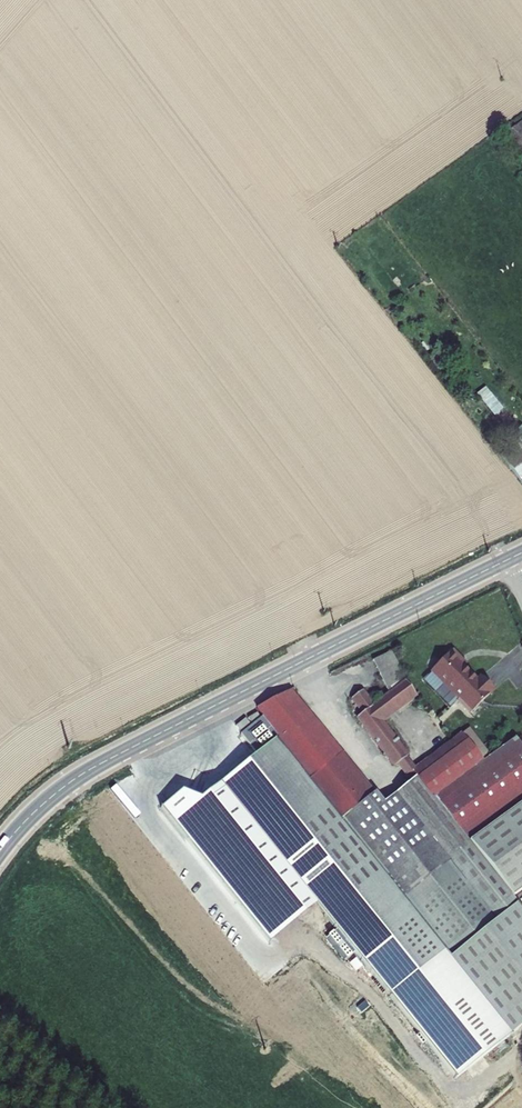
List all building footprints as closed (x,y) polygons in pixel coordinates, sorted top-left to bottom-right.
[(521,145),(521,122),(504,133),(515,149),(521,145)] [(505,467),(521,489),(521,430),(520,427),(508,437),(521,456),(505,467)] [(389,649),(373,659),(389,689),(374,701),(363,686),(351,695),(362,710),(356,715),(395,765),(400,762),(408,772),(406,773),(411,780),(385,801),(291,688),(255,707),(278,736),(250,758),(218,783),(316,905),(335,929),(326,937),(337,951),(347,943),(390,997),(449,949),(516,895),(521,891),(521,754),(510,739),(495,750),(481,733),(475,738),(466,727),(418,765),(382,718),(418,690),(407,676),(404,678),(389,649)] [(454,660),(445,651),(425,673),(454,699),(451,703),(465,716),(489,688),(475,675),(472,679),(457,666),(456,667),(452,662),(454,660)] [(316,905),(218,783),(171,821),(269,945),(316,905)] [(516,895),(449,949),(517,1030),(521,1026),(521,903),(516,895)] [(486,1055),(517,1030),(449,949),(390,997),(456,1079),(486,1055)]
